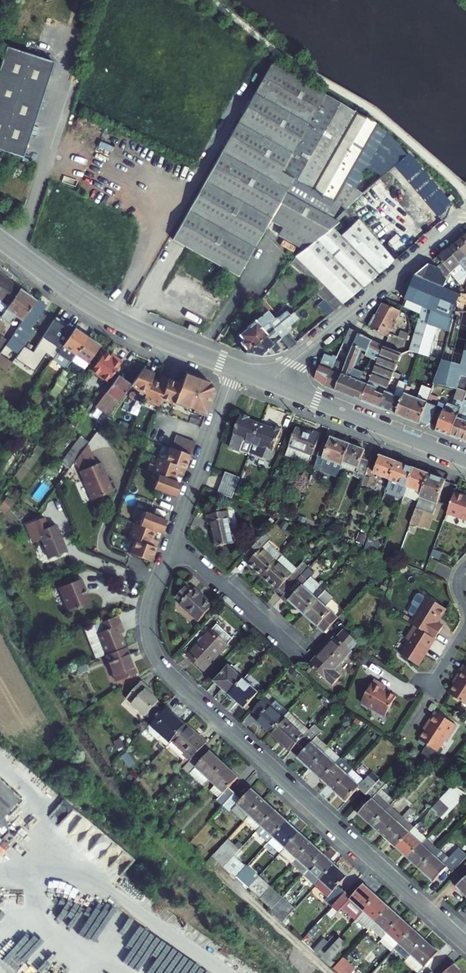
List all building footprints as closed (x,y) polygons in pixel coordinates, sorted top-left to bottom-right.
[(0,48),(0,142),(20,148),(50,54),(3,38),(0,48)] [(377,124),(271,64),(211,171),(173,240),(239,277),(266,228),(305,249),(296,257),(324,286),(342,304),(394,261),(349,206),(363,194),(341,182),(377,124)] [(363,194),(394,165),(407,154),(377,124),(341,182),(363,194)] [(407,154),(394,165),(442,221),(447,216),(451,205),(452,205),(408,153),(407,154)] [(462,237),(455,243),(465,256),(465,241),(462,237)] [(455,243),(448,249),(465,271),(465,256),(455,243)] [(438,257),(441,261),(443,263),(450,272),(452,274),(457,281),(465,274),(465,271),(448,249),(438,257)] [(429,265),(416,276),(445,288),(446,288),(452,274),(450,272),(443,263),(437,268),(429,265)] [(435,384),(457,389),(457,388),(458,388),(465,391),(465,313),(458,312),(459,293),(446,288),(445,288),(416,276),(403,307),(421,314),(410,351),(411,351),(443,361),(435,384)] [(0,293),(0,311),(3,313),(20,289),(10,283),(9,285),(7,283),(0,293)] [(333,311),(342,304),(324,286),(316,293),(324,300),(333,311)] [(22,321),(36,301),(20,289),(3,313),(1,317),(9,323),(14,315),(22,321)] [(38,300),(22,324),(21,323),(0,354),(0,367),(6,371),(12,363),(5,358),(16,341),(24,346),(33,331),(30,329),(46,305),(38,300)] [(317,306),(327,316),(333,311),(324,300),(317,306)] [(388,337),(391,331),(395,323),(401,312),(384,304),(377,317),(375,316),(369,327),(388,337)] [(248,351),(290,315),(286,310),(279,317),(275,318),(268,311),(255,321),(252,320),(248,324),(248,327),(248,328),(240,335),(244,340),(241,343),(248,351)] [(260,356),(270,347),(274,352),(280,348),(276,343),(280,339),(289,349),(297,343),(286,329),(299,318),(293,312),(290,315),(248,351),(245,353),(260,356)] [(23,346),(15,359),(35,372),(47,354),(54,359),(75,329),(56,316),(33,352),(23,346)] [(395,323),(391,331),(395,333),(399,325),(395,323)] [(189,324),(188,329),(193,331),(196,333),(198,328),(189,324)] [(67,369),(72,361),(88,338),(75,329),(54,359),(54,360),(67,369)] [(337,358),(325,387),(362,401),(369,381),(373,372),(357,365),(365,346),(369,348),(367,352),(379,359),(384,347),(360,334),(350,329),(337,358)] [(407,341),(409,334),(401,331),(399,337),(407,341)] [(100,346),(88,338),(72,361),(84,369),(88,363),(100,346)] [(369,381),(387,389),(392,377),(394,372),(401,355),(402,354),(384,347),(379,359),(373,372),(369,381)] [(109,379),(122,362),(115,357),(114,359),(105,352),(93,368),(109,379)] [(332,358),(325,355),(315,379),(325,387),(337,358),(334,356),(332,358)] [(159,383),(151,380),(154,373),(143,369),(131,385),(137,391),(146,394),(144,401),(158,406),(159,403),(163,405),(164,402),(173,405),(174,404),(186,408),(185,411),(193,414),(194,411),(206,416),(215,390),(212,383),(186,373),(182,383),(162,376),(159,383)] [(392,377),(400,380),(402,375),(394,372),(392,377)] [(68,379),(63,375),(48,396),(54,400),(68,379)] [(97,421),(102,425),(111,412),(131,385),(118,376),(95,408),(103,413),(97,421)] [(386,392),(387,389),(369,381),(362,401),(380,408),(386,392)] [(409,384),(400,381),(394,395),(386,392),(380,408),(397,415),(408,386),(409,384)] [(412,388),(408,386),(397,415),(421,425),(428,404),(431,396),(432,391),(423,387),(419,399),(409,396),(412,388)] [(432,391),(431,396),(428,404),(435,407),(441,391),(433,388),(432,391)] [(438,431),(451,436),(464,401),(465,395),(465,391),(458,388),(455,399),(458,400),(456,406),(449,403),(447,404),(438,431)] [(451,436),(463,441),(465,432),(465,401),(464,401),(451,436)] [(427,427),(431,423),(436,407),(435,407),(428,404),(421,425),(427,427)] [(249,455),(250,453),(260,425),(249,420),(250,417),(242,414),(232,438),(233,438),(229,447),(249,455)] [(272,429),(260,425),(250,453),(258,456),(269,461),(282,429),(273,426),(272,429)] [(313,432),(312,435),(295,428),(285,456),(308,464),(311,455),(313,456),(321,435),(313,432)] [(162,455),(161,459),(158,458),(152,472),(156,474),(154,478),(157,479),(154,488),(176,496),(183,476),(176,473),(178,466),(186,468),(196,442),(176,435),(171,448),(169,447),(166,456),(162,455)] [(61,463),(69,469),(75,461),(88,444),(89,442),(81,436),(61,463)] [(329,446),(323,443),(318,457),(319,457),(315,469),(338,478),(343,465),(350,445),(332,438),(329,446)] [(75,461),(92,499),(116,489),(112,480),(109,481),(101,462),(96,464),(88,444),(75,461)] [(366,451),(350,445),(343,465),(366,474),(372,458),(364,454),(366,451)] [(374,474),(391,480),(397,463),(381,456),(374,474)] [(397,463),(391,480),(387,490),(404,497),(404,496),(415,469),(397,463)] [(415,469),(404,496),(419,502),(429,475),(415,469)] [(218,493),(232,498),(240,478),(226,472),(218,493)] [(429,475),(419,502),(411,524),(417,527),(423,511),(433,515),(437,503),(446,481),(429,475)] [(371,478),(365,476),(362,485),(367,487),(371,478)] [(447,513),(465,521),(465,496),(455,492),(447,513)] [(0,508),(0,511),(4,514),(13,502),(8,498),(0,508)] [(228,511),(206,516),(208,523),(211,523),(216,547),(234,543),(228,511)] [(152,561),(159,541),(152,538),(154,531),(162,534),(167,520),(145,512),(142,521),(138,520),(137,524),(133,523),(128,537),(131,539),(130,543),(133,544),(130,553),(152,561)] [(41,539),(48,558),(67,551),(56,524),(48,527),(44,517),(26,524),(30,535),(38,532),(41,539)] [(30,535),(33,543),(41,539),(38,532),(30,535)] [(248,563),(263,577),(282,556),(268,543),(271,539),(265,534),(246,554),(252,560),(248,563)] [(380,543),(368,539),(364,549),(376,553),(380,543)] [(282,556),(263,577),(278,590),(280,589),(285,593),(308,569),(302,563),(297,569),(282,556)] [(289,601),(304,614),(326,590),(311,577),(315,573),(309,568),(308,569),(285,593),(282,597),(288,603),(289,601)] [(82,578),(60,587),(66,603),(65,603),(68,612),(90,604),(84,588),(85,588),(82,578)] [(182,602),(180,605),(198,622),(214,605),(195,588),(193,590),(187,585),(176,597),(182,602)] [(333,597),(326,590),(304,614),(324,633),(338,618),(325,606),(333,597)] [(414,626),(435,639),(443,626),(437,622),(445,608),(427,597),(426,598),(420,593),(417,594),(412,603),(412,605),(409,611),(409,614),(414,617),(411,623),(414,626)] [(106,655),(125,647),(120,633),(124,632),(120,624),(97,633),(97,634),(88,638),(96,659),(106,655)] [(187,656),(204,672),(228,645),(228,644),(233,639),(217,624),(212,630),(212,629),(187,656)] [(435,639),(414,626),(406,638),(409,640),(400,654),(418,665),(423,657),(423,655),(427,648),(429,649),(435,639)] [(335,637),(309,665),(332,686),(341,676),(335,671),(352,652),(350,651),(358,642),(344,630),(337,638),(335,637)] [(125,647),(106,655),(116,681),(136,673),(125,647)] [(449,694),(465,705),(465,666),(464,665),(452,682),(455,684),(449,694)] [(230,695),(244,679),(230,666),(215,682),(230,695)] [(244,679),(230,695),(245,709),(259,693),(244,679)] [(374,680),(361,703),(385,716),(396,696),(384,690),(386,687),(374,680)] [(126,698),(146,716),(157,703),(159,702),(146,690),(148,688),(142,682),(126,698)] [(272,704),(265,698),(253,711),(260,717),(257,720),(271,732),(284,717),(271,705),(272,704)] [(163,708),(157,703),(146,716),(152,721),(163,708)] [(167,745),(185,726),(171,713),(172,711),(166,705),(163,708),(152,721),(149,724),(150,725),(148,727),(148,732),(154,737),(159,737),(158,738),(166,746),(167,745)] [(284,717),(271,732),(291,751),(301,740),(310,730),(289,712),(284,717)] [(429,726),(420,740),(428,745),(421,757),(434,765),(444,749),(441,747),(447,737),(449,738),(457,725),(435,712),(427,725),(429,726)] [(185,726),(167,745),(184,760),(180,764),(184,768),(203,746),(207,742),(200,736),(198,739),(192,733),(194,732),(186,725),(185,726)] [(310,730),(301,740),(308,746),(298,757),(310,768),(329,748),(317,737),(322,732),(314,725),(310,730)] [(209,752),(203,746),(184,768),(183,769),(189,775),(190,774),(204,786),(210,780),(224,764),(210,751),(209,752)] [(310,768),(322,779),(341,759),(329,748),(310,768)] [(341,759),(322,779),(334,790),(353,770),(353,769),(341,758),(341,759)] [(238,777),(224,764),(210,780),(215,784),(210,790),(219,798),(217,800),(224,806),(235,793),(229,787),(238,777)] [(432,775),(425,769),(422,771),(430,778),(432,775)] [(365,780),(353,770),(334,790),(347,801),(359,788),(366,795),(376,783),(368,776),(365,780)] [(359,813),(373,826),(390,806),(395,801),(382,789),(386,784),(380,779),(376,783),(366,795),(371,800),(359,813)] [(1,840),(9,832),(4,815),(18,800),(0,783),(0,839),(1,840)] [(242,799),(235,793),(224,806),(230,812),(232,810),(245,822),(245,821),(264,801),(251,789),(242,799)] [(431,809),(443,820),(461,800),(449,790),(431,809)] [(245,821),(257,832),(276,811),(264,801),(245,821)] [(373,826),(385,836),(402,817),(393,808),(395,806),(393,804),(390,806),(373,826)] [(410,809),(402,817),(385,836),(397,847),(414,828),(405,820),(413,811),(410,809)] [(257,832),(269,843),(287,822),(276,811),(257,832)] [(268,843),(280,854),(299,833),(287,822),(269,843),(268,843)] [(414,828),(397,847),(409,858),(426,839),(414,828)] [(299,833),(280,854),(292,865),(311,844),(299,833)] [(240,850),(229,839),(213,857),(224,868),(234,857),(240,850)] [(409,858),(420,869),(438,850),(426,839),(409,858)] [(292,865),(304,875),(323,855),(311,844),(292,865)] [(438,850),(420,869),(434,881),(447,867),(453,872),(465,858),(465,855),(458,848),(449,858),(438,849),(438,850)] [(304,875),(316,886),(335,865),(323,855),(304,875)] [(246,867),(234,857),(224,868),(232,874),(232,873),(237,878),(246,867)] [(348,877),(335,865),(316,886),(328,897),(325,900),(332,907),(346,893),(339,887),(348,877)] [(237,878),(249,888),(259,877),(247,866),(246,867),(237,878)] [(271,888),(259,877),(249,888),(261,899),(271,888)] [(465,896),(465,877),(457,885),(465,896)] [(344,906),(358,919),(377,897),(364,885),(352,899),(346,893),(332,907),(338,913),(344,906)] [(261,899),(273,910),(283,899),(271,888),(261,899)] [(377,897),(358,919),(357,919),(369,930),(371,928),(389,908),(377,897)] [(283,899),(273,910),(271,912),(283,923),(295,909),(283,899)] [(371,928),(383,939),(401,919),(389,908),(371,928)] [(329,919),(324,916),(309,933),(313,937),(329,919)] [(392,952),(394,950),(412,930),(401,919),(383,939),(380,941),(392,952)] [(394,950),(406,961),(424,940),(412,930),(394,950)] [(328,942),(324,938),(314,951),(322,958),(338,940),(334,936),(328,942)] [(340,937),(338,940),(322,958),(331,967),(335,963),(332,960),(347,944),(340,937)] [(424,940),(406,961),(405,962),(417,972),(420,972),(438,953),(424,940)] [(375,956),(371,952),(365,959),(369,963),(375,956)] [(343,958),(334,969),(338,972),(351,972),(355,969),(343,958)] [(454,965),(445,972),(462,972),(454,965)]
